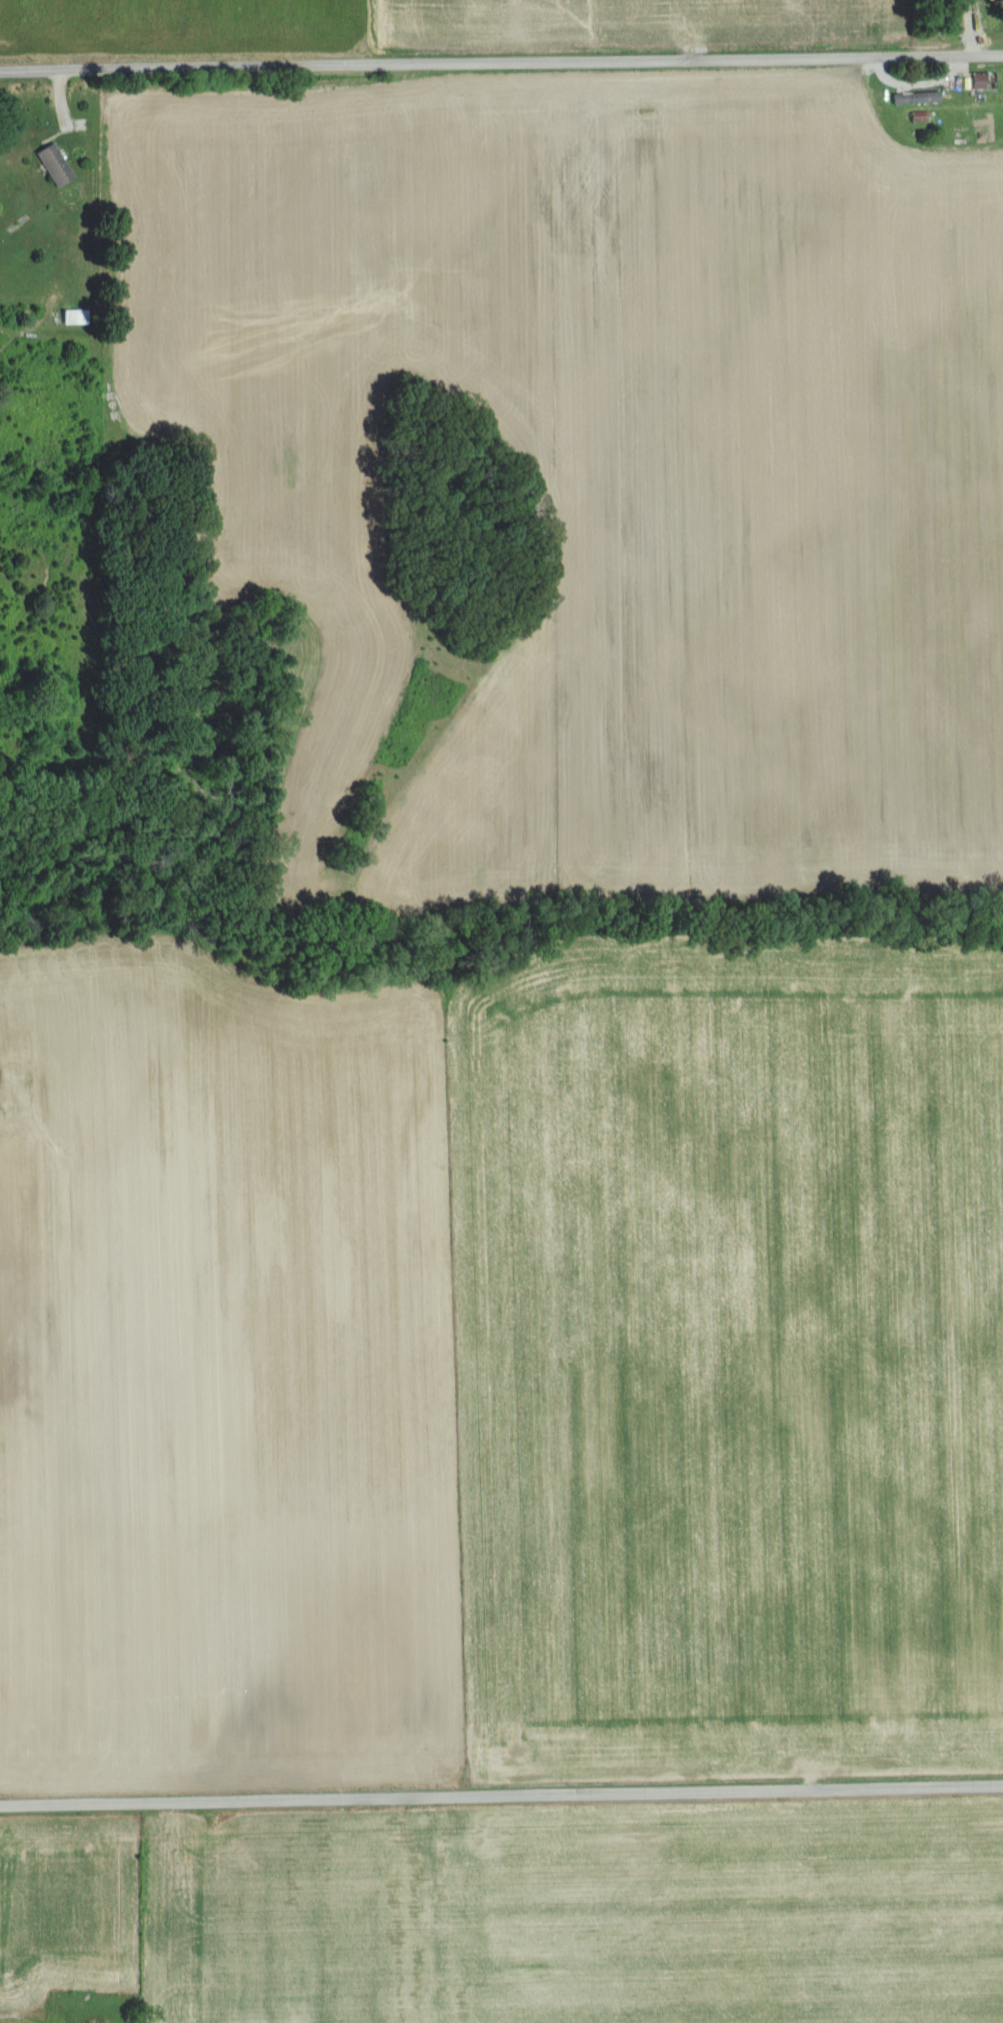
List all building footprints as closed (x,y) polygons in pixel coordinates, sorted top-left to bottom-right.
[(971,89),(988,89),(988,72),(971,72),(971,89)] [(937,93),(886,93),(886,103),(937,103),(937,93)] [(72,178),(51,142),(34,152),(55,188),(72,178)] [(86,310),(61,310),(61,324),(86,324),(86,310)]
